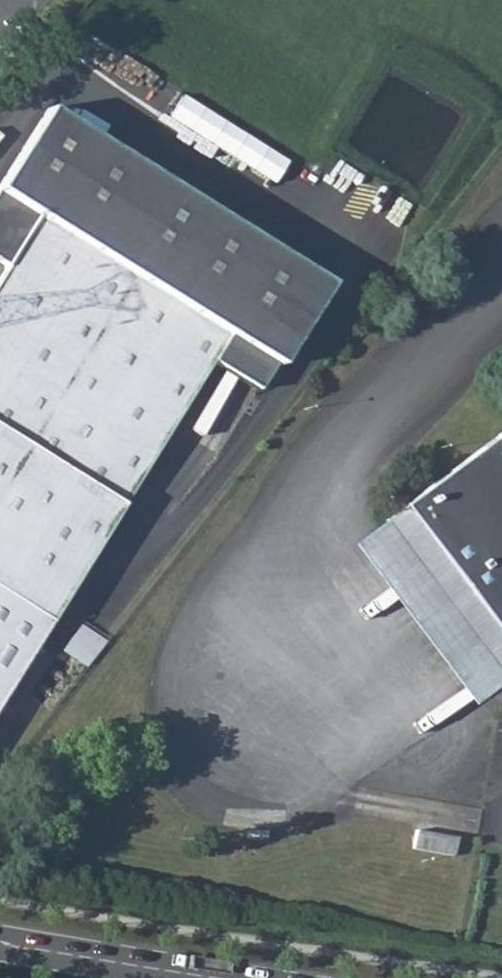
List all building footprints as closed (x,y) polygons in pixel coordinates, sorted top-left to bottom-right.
[(276,182),(290,160),(184,95),(170,117),(276,182)] [(0,181),(0,193),(38,217),(225,337),(271,366),(274,368),(326,288),(46,109),(0,181)] [(0,276),(0,417),(124,495),(209,363),(254,392),(271,366),(225,337),(38,217),(0,193),(0,264),(6,267),(0,276)] [(124,495),(0,417),(0,690),(124,495)] [(501,643),(501,435),(403,508),(501,643)] [(501,683),(501,643),(403,508),(383,523),(501,684),(501,683)] [(88,667),(107,640),(82,623),(63,649),(88,667)] [(457,853),(458,837),(437,835),(436,851),(457,853)]
